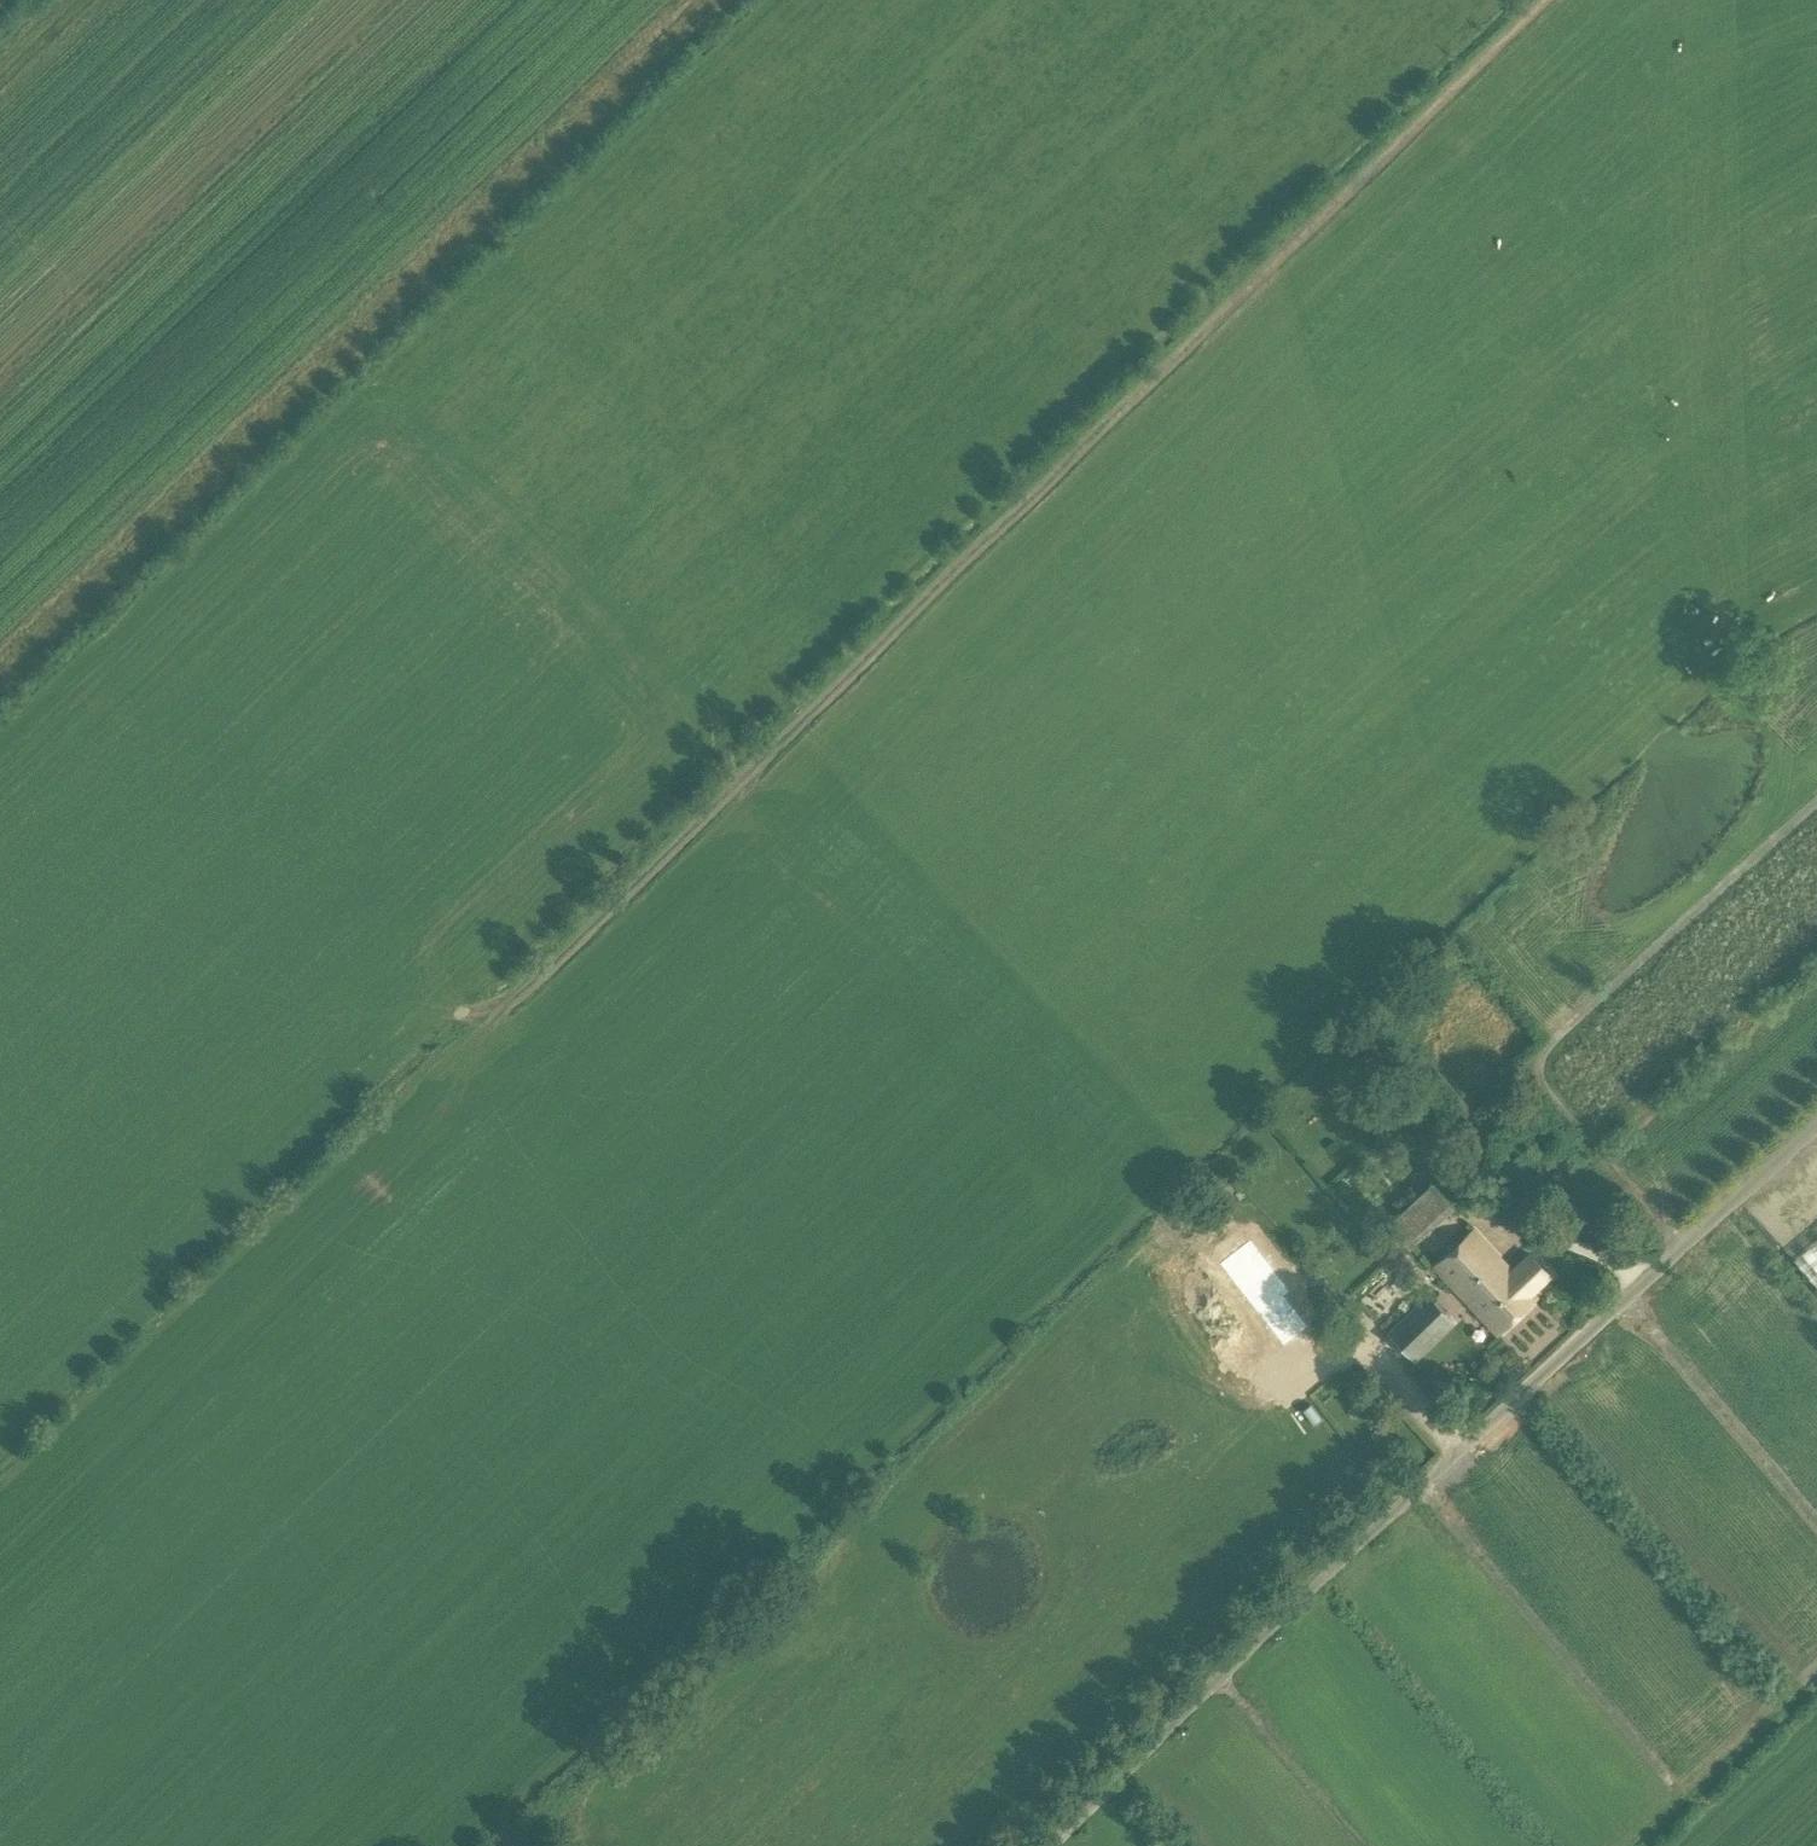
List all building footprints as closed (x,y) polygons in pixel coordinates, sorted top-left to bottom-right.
[(1410,1247),(1455,1206),(1432,1181),(1387,1223),(1410,1247)] [(1512,1270),(1474,1229),(1435,1265),(1497,1332),(1536,1296),(1532,1292),(1551,1274),(1531,1253),(1512,1270)] [(1795,1257),(1816,1283),(1816,1239),(1795,1257)] [(1255,1250),(1225,1275),(1289,1359),(1321,1335),(1255,1250)] [(1415,1358),(1453,1321),(1428,1295),(1390,1332),(1415,1358)]
